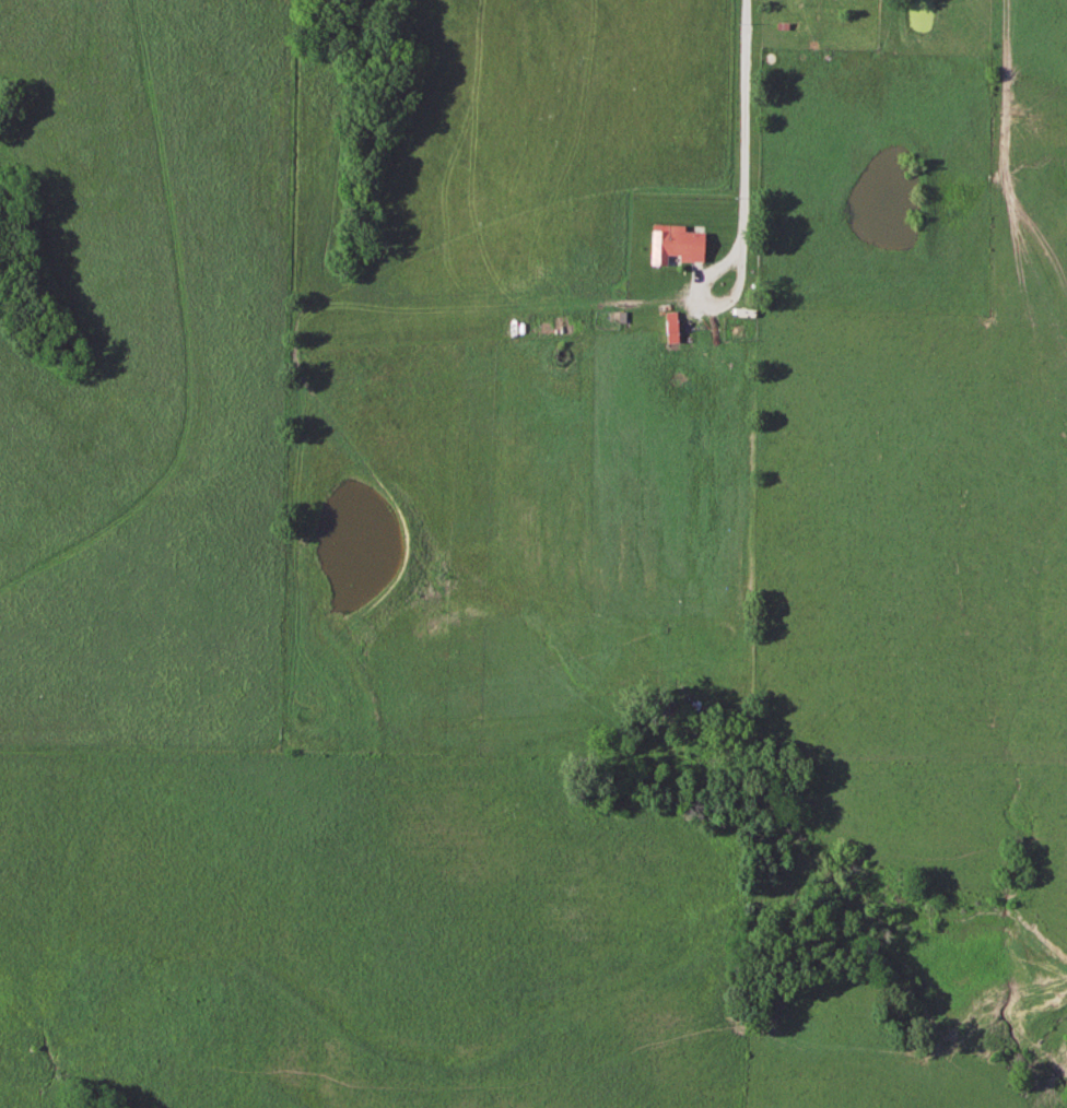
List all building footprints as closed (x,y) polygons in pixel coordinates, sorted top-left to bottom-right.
[(680,226),(662,226),(662,256),(676,256),(676,261),(700,261),(700,232),(680,232),(680,226)]
